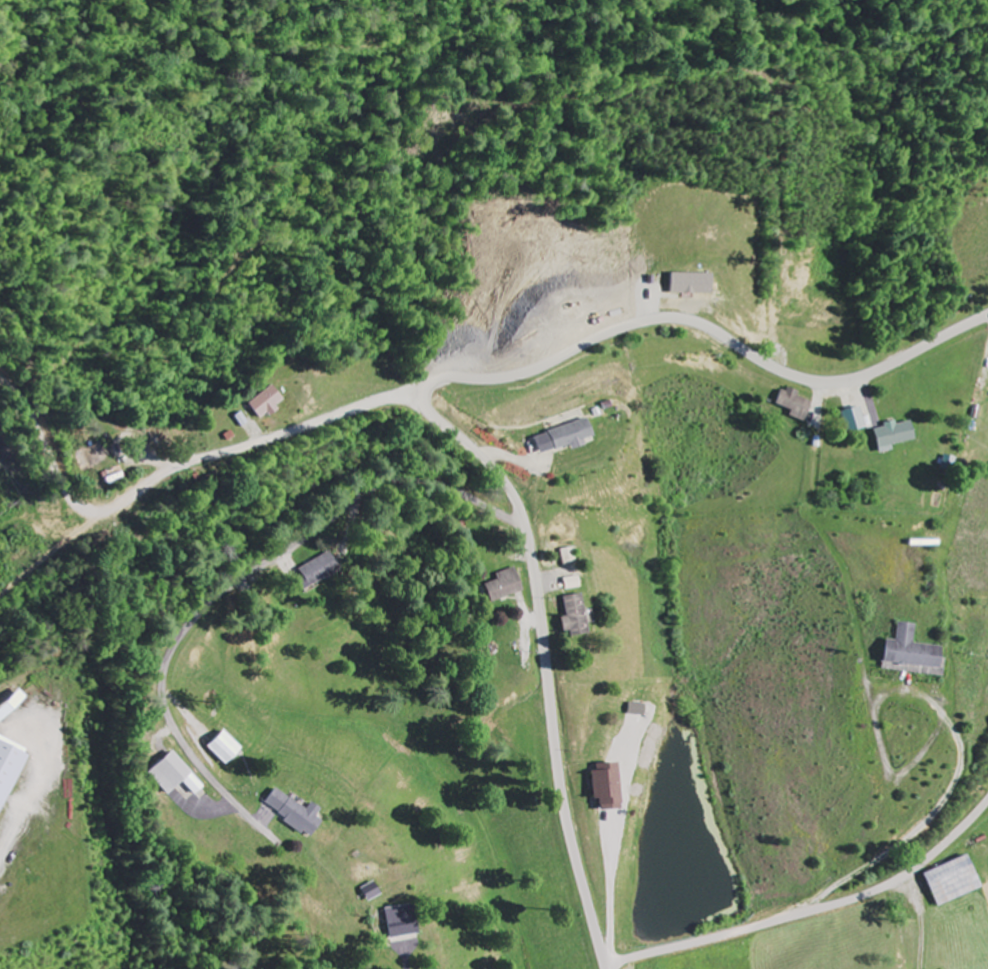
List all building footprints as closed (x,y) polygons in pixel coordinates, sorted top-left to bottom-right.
[(714,295),(714,275),(673,274),(673,295),(714,295)] [(286,402),(271,386),(249,406),(262,420),(270,413),(272,415),(286,402)] [(782,388),(776,406),(791,411),(789,417),(803,422),(810,402),(798,398),(799,394),(782,388)] [(843,413),(848,434),(866,429),(860,408),(843,413)] [(540,457),(572,447),(573,451),(587,447),(585,441),(595,438),(590,420),(534,438),(540,457)] [(891,447),(915,442),(911,422),(897,425),(896,422),(882,425),(883,428),(874,431),(879,454),(892,451),(891,447)] [(566,566),(578,565),(575,549),(563,551),(566,566)] [(339,574),(331,555),(301,567),(308,586),(339,574)] [(526,595),(520,569),(498,575),(500,582),(488,585),(492,603),(526,595)] [(566,580),(567,592),(582,589),(581,577),(566,580)] [(590,635),(585,596),(566,598),(568,618),(564,619),(566,637),(590,635)] [(650,706),(632,704),(631,716),(648,717),(650,706)] [(246,750),(227,732),(211,750),(230,767),(246,750)] [(0,743),(0,808),(25,754),(0,743)] [(169,797),(184,783),(196,797),(206,788),(174,753),(149,775),(169,797)] [(626,811),(624,765),(596,766),(598,802),(604,801),(604,812),(626,811)] [(307,811),(275,789),(264,807),(312,839),(323,823),(317,819),(322,811),(311,804),(307,811)] [(929,873),(940,907),(986,892),(975,858),(929,873)] [(383,897),(376,883),(362,890),(370,904),(383,897)] [(393,941),(421,934),(414,905),(386,911),(393,941)]
